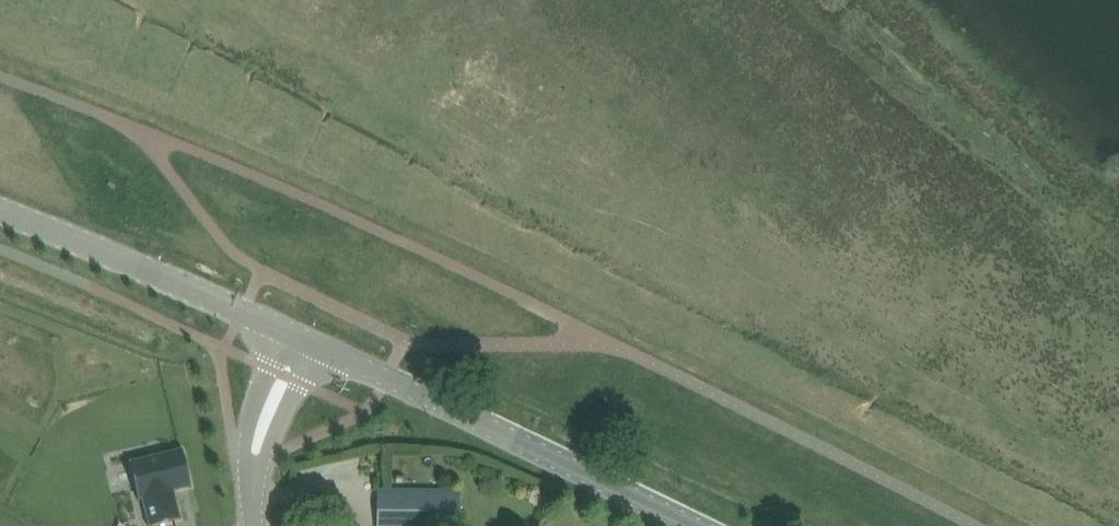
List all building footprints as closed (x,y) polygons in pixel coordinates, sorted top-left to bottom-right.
[(129,472),(140,508),(145,507),(151,525),(182,525),(184,525),(175,498),(193,492),(182,455),(129,472)] [(461,513),(461,491),(378,489),(378,525),(461,525),(461,513)]
